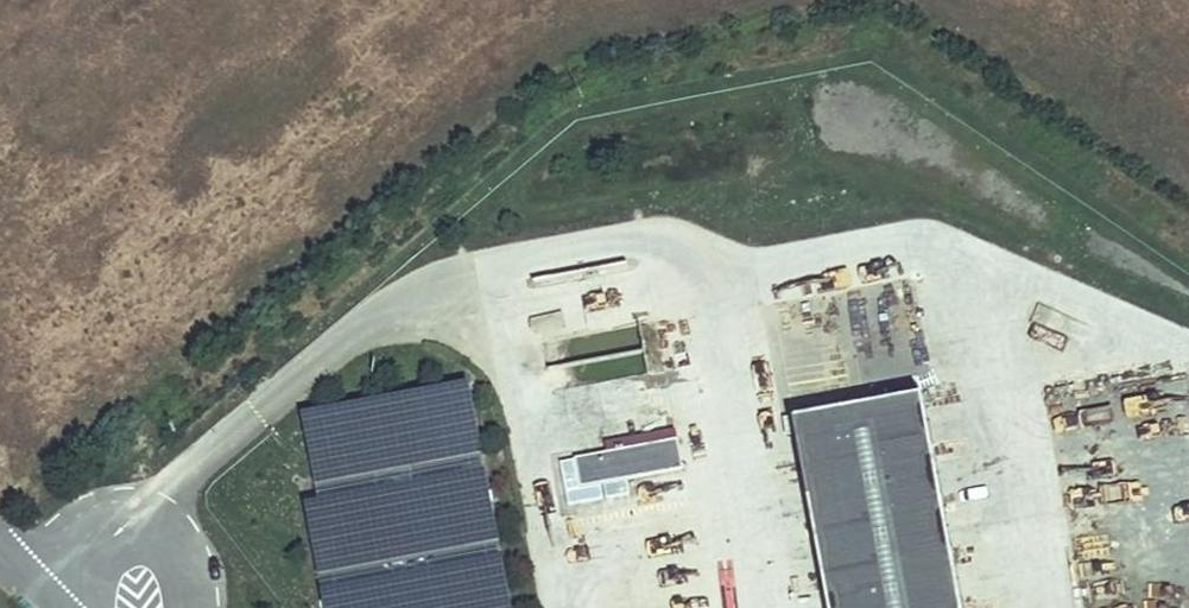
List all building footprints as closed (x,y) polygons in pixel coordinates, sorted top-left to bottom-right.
[(922,387),(795,413),(833,607),(965,607),(922,387)] [(575,454),(561,457),(569,499),(603,493),(600,478),(683,461),(677,432),(575,452),(575,454)]
